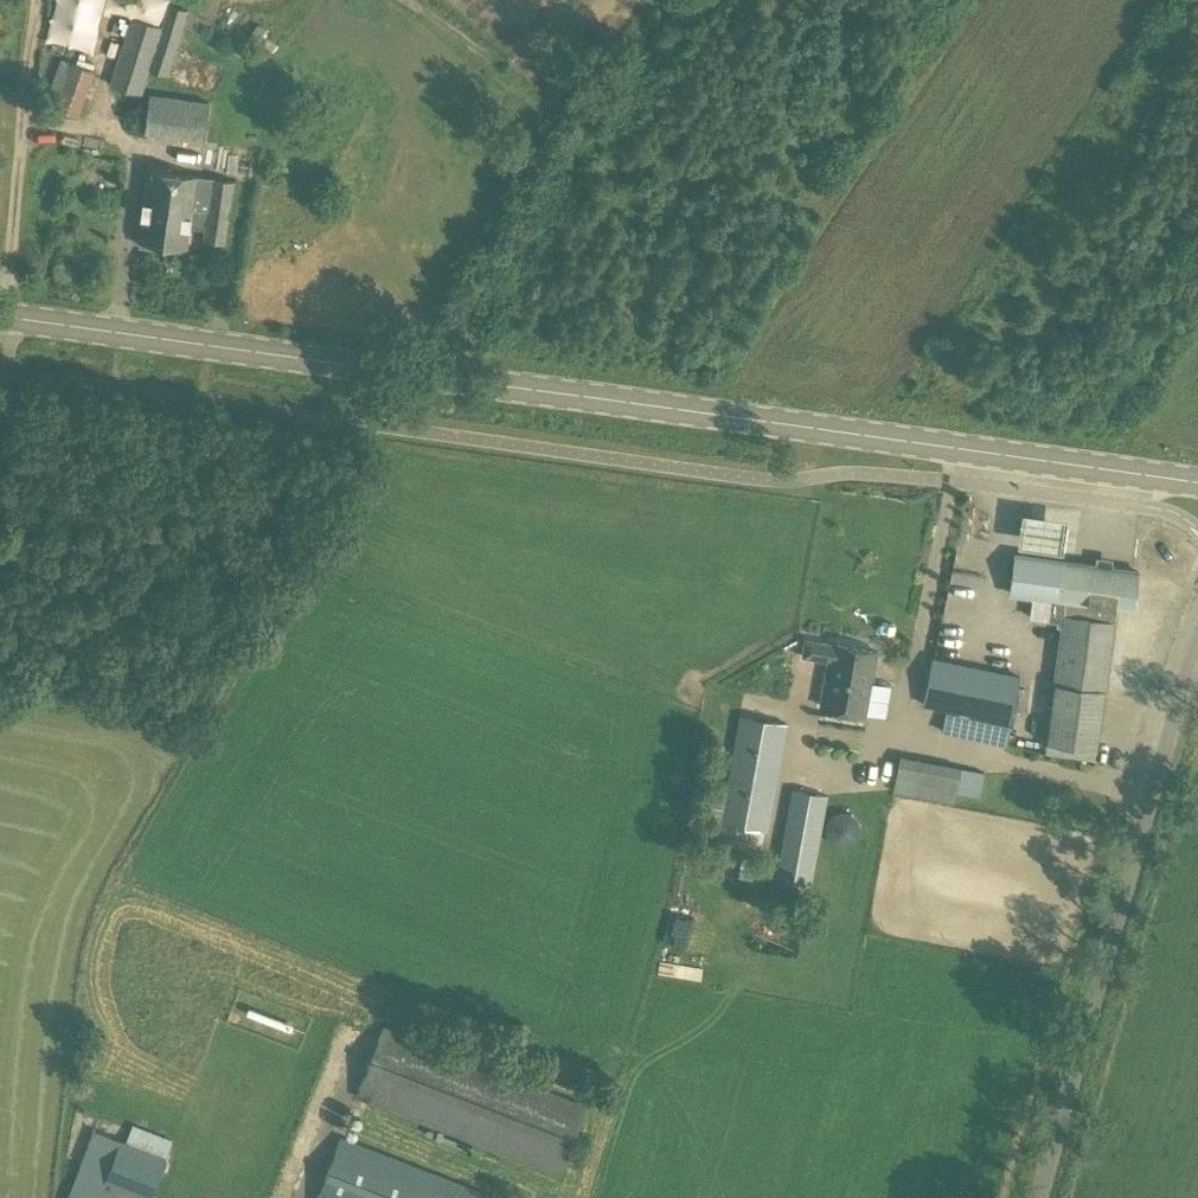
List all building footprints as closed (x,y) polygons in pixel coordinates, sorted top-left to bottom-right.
[(83,40),(89,0),(63,0),(57,36),(83,40)] [(168,75),(189,10),(168,4),(161,26),(130,16),(109,84),(141,94),(149,69),(168,75)] [(74,115),(90,68),(62,59),(47,106),(74,115)] [(227,242),(235,181),(150,169),(141,237),(143,238),(143,243),(157,245),(157,239),(189,244),(192,221),(208,223),(206,239),(227,242)] [(1065,506),(1020,503),(1019,517),(1018,537),(1062,541),(1064,522),(1065,506)] [(1134,607),(1139,571),(1064,561),(1014,554),(1008,594),(1031,597),(1029,617),(1057,621),(1056,625),(1064,627),(1063,634),(1049,740),(1098,746),(1117,605),(1134,607)] [(828,674),(872,681),(878,649),(834,641),(834,642),(807,638),(804,654),(830,659),(828,674)] [(1011,720),(1021,675),(933,657),(924,702),(1011,720)] [(867,712),(872,681),(828,674),(822,704),(867,712)] [(991,741),(995,723),(945,712),(941,729),(991,741)] [(768,831),(788,723),(739,714),(720,823),(768,831)] [(922,759),(900,755),(892,791),(914,796),(922,759)] [(810,885),(827,795),(792,788),(774,879),(810,885)] [(825,828),(825,829),(825,830),(825,831),(825,832),(825,833),(826,834),(826,835),(827,836),(827,837),(828,838),(828,839),(829,839),(829,840),(830,841),(831,842),(832,842),(832,843),(833,843),(834,844),(835,845),(836,845),(837,845),(838,845),(838,846),(839,846),(840,846),(841,846),(842,846),(843,846),(844,846),(845,846),(846,846),(847,846),(847,845),(848,845),(849,845),(850,845),(851,844),(852,843),(853,843),(853,842),(854,842),(855,841),(856,840),(856,839),(857,839),(857,838),(858,837),(858,836),(859,835),(859,834),(859,833),(860,833),(860,832),(860,831),(860,830),(860,829),(860,828),(860,827),(860,826),(860,825),(860,824),(859,824),(859,823),(859,822),(858,821),(858,820),(857,819),(857,818),(856,818),(856,817),(855,817),(855,816),(854,815),(853,815),(853,814),(852,814),(851,813),(850,813),(849,812),(848,812),(847,812),(846,811),(845,811),(844,811),(843,811),(842,811),(841,811),(840,811),(839,811),(838,812),(837,812),(836,812),(835,813),(834,813),(833,814),(832,814),(832,815),(831,815),(830,816),(829,817),(829,818),(828,818),(828,819),(827,820),(827,821),(826,822),(826,823),(826,824),(825,824),(825,825),(825,826),(825,827),(825,828)] [(559,1176),(587,1105),(383,1025),(355,1097),(559,1176)] [(67,1197),(97,1197),(104,1180),(120,1139),(93,1129),(67,1197)] [(341,1136),(317,1197),(499,1197),(341,1136)] [(166,1157),(120,1139),(104,1180),(150,1197),(151,1197),(166,1157)]
